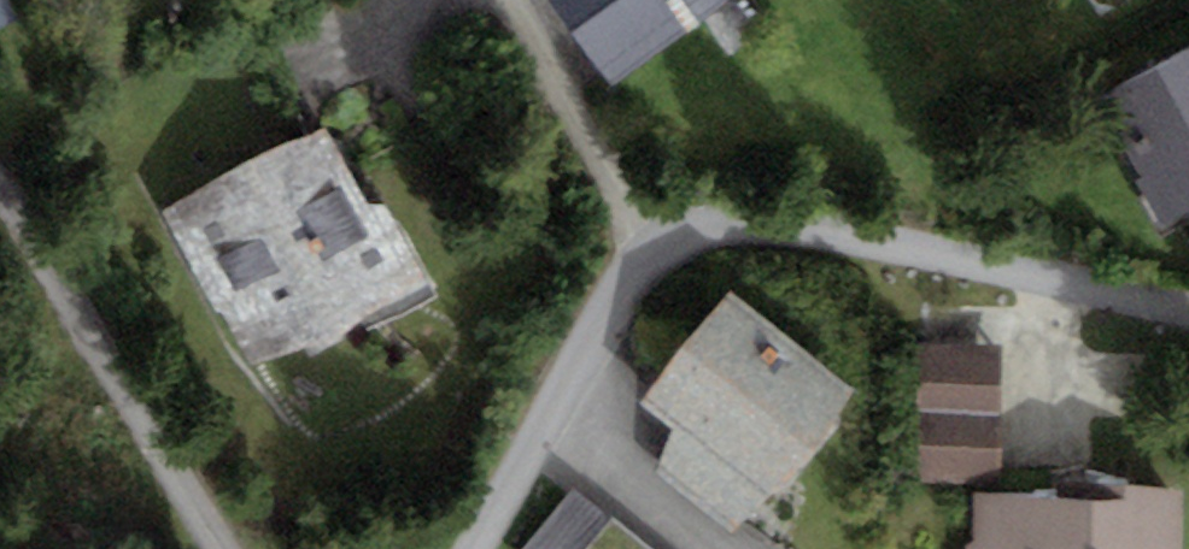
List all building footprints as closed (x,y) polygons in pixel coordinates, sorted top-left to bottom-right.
[(14,13),(8,0),(0,0),(0,20),(14,13)] [(614,81),(723,0),(553,0),(614,81)] [(1145,208),(1188,183),(1188,37),(1083,95),(1145,208)] [(320,124),(174,204),(262,362),(407,282),(320,124)] [(823,393),(704,300),(631,393),(690,438),(670,464),(730,511),(823,393)] [(921,342),(922,409),(949,409),(949,473),(1007,473),(1007,341),(921,342)] [(581,483),(523,548),(655,548),(581,483)] [(975,503),(975,548),(1153,548),(1154,504),(975,503)]
